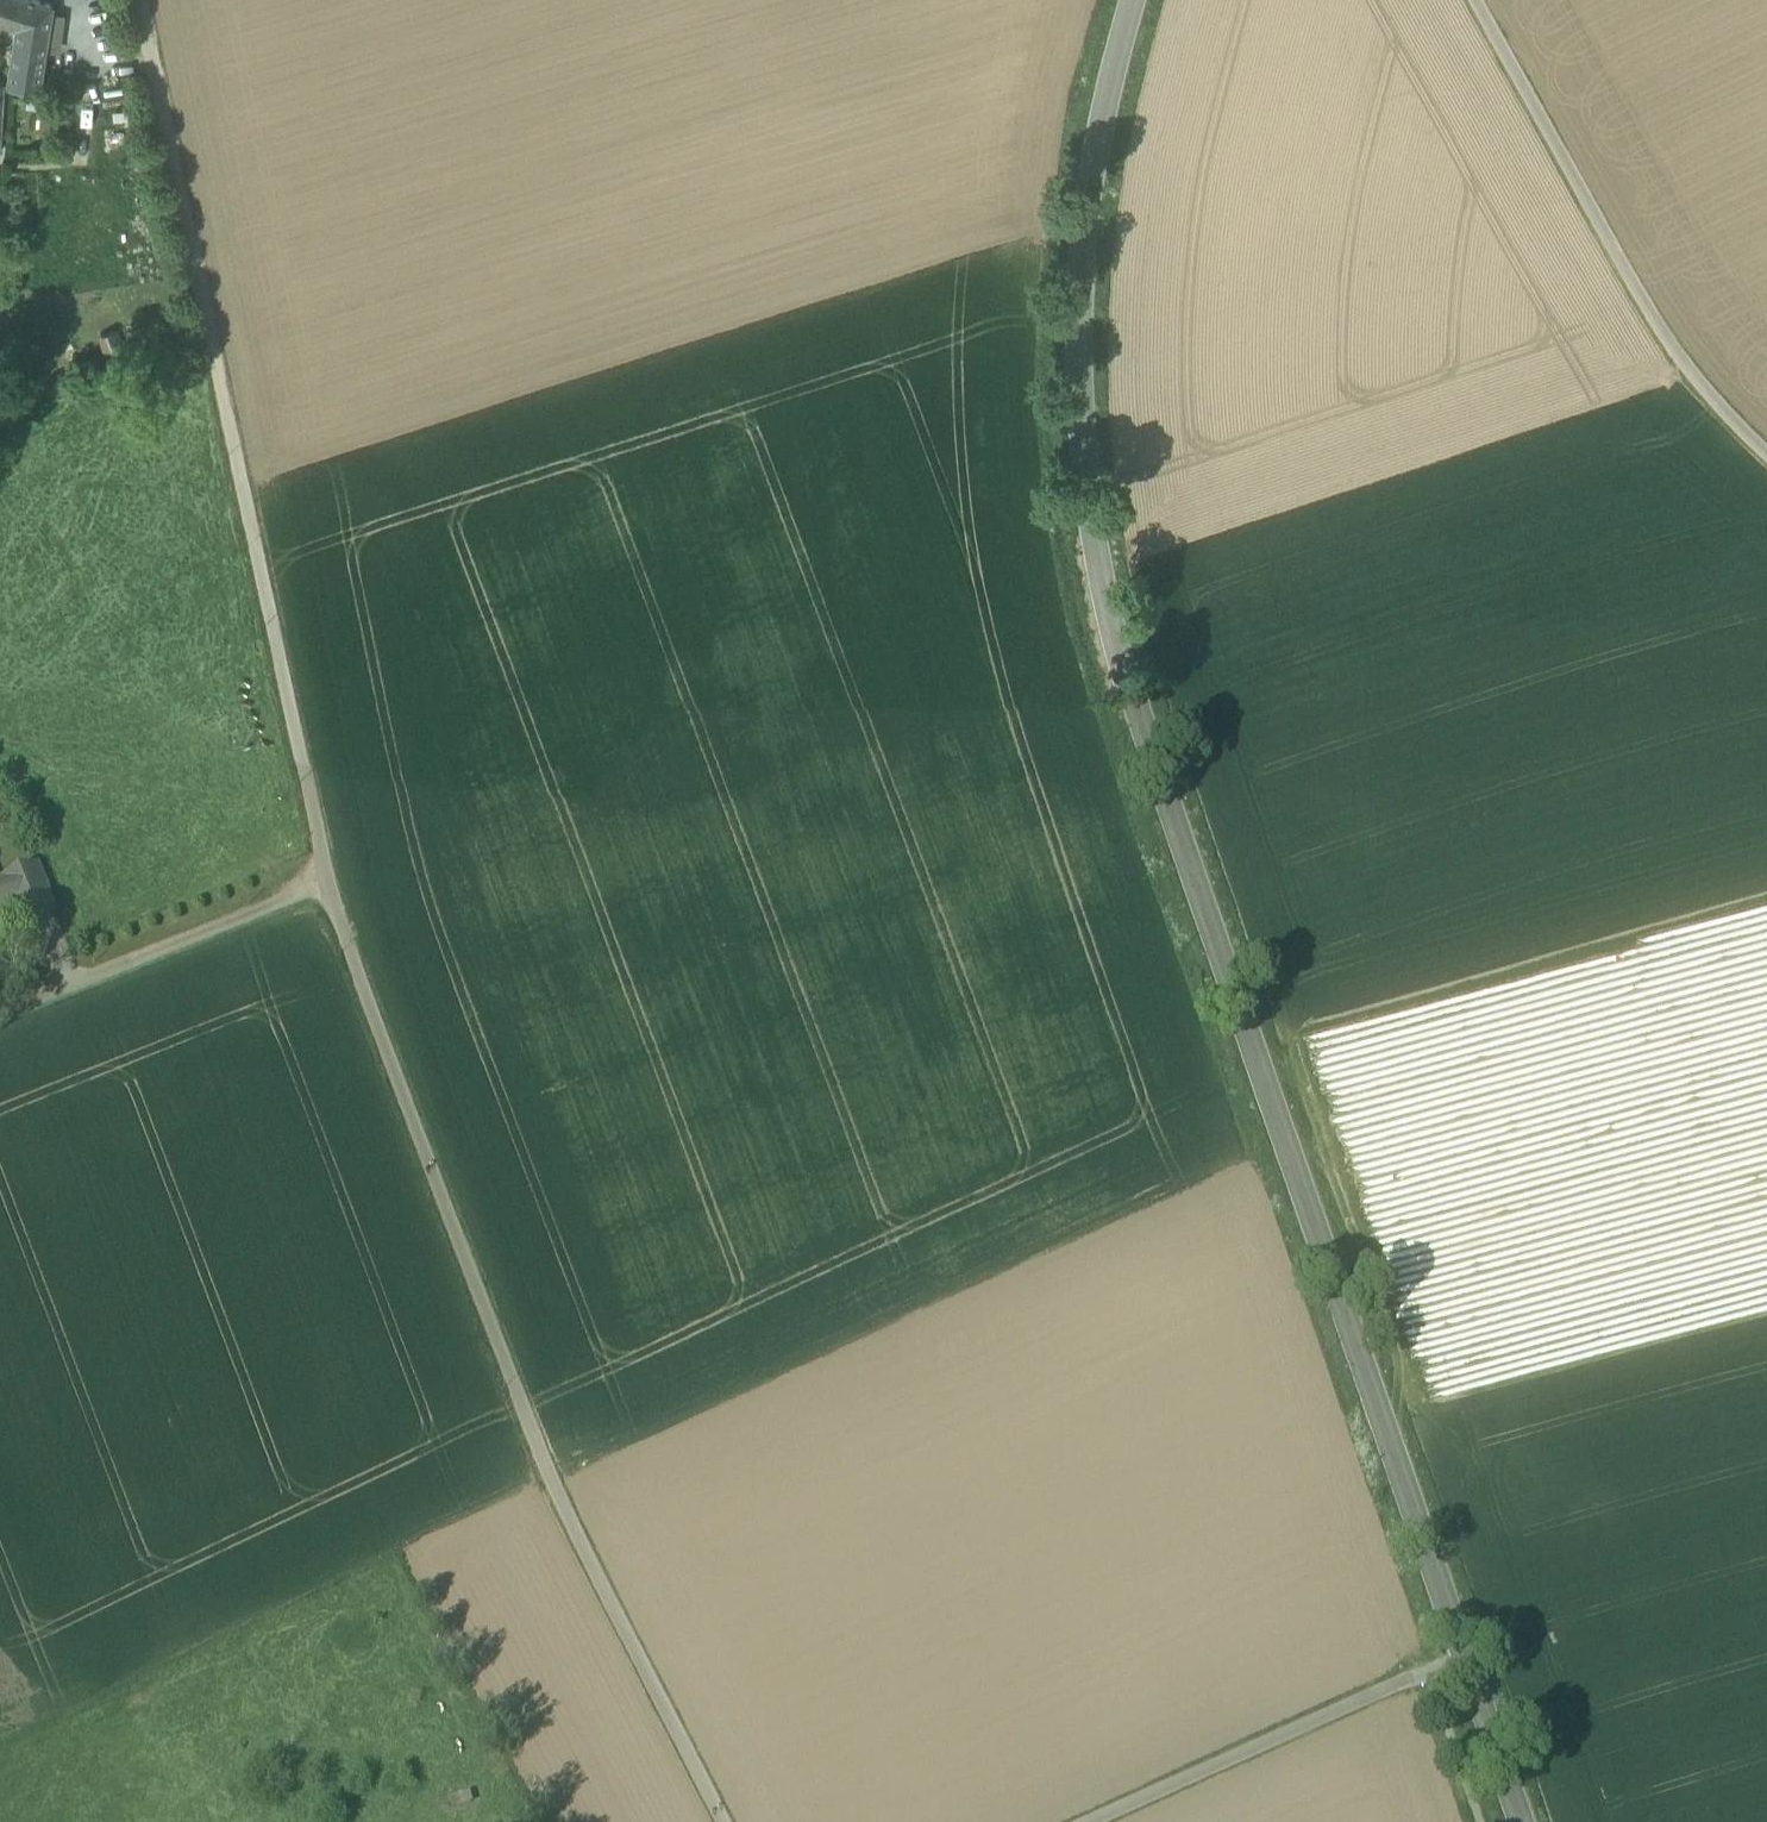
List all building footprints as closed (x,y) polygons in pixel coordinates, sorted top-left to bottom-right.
[(8,23),(16,0),(0,0),(0,20),(8,23)] [(39,0),(16,0),(8,23),(17,26),(9,84),(41,85),(46,50),(51,11),(52,4),(39,0)] [(66,13),(51,11),(46,50),(61,52),(66,13)] [(119,329),(97,335),(103,352),(124,345),(119,329)] [(18,922),(52,909),(36,870),(0,885),(0,913),(1,916),(13,911),(18,922)]
